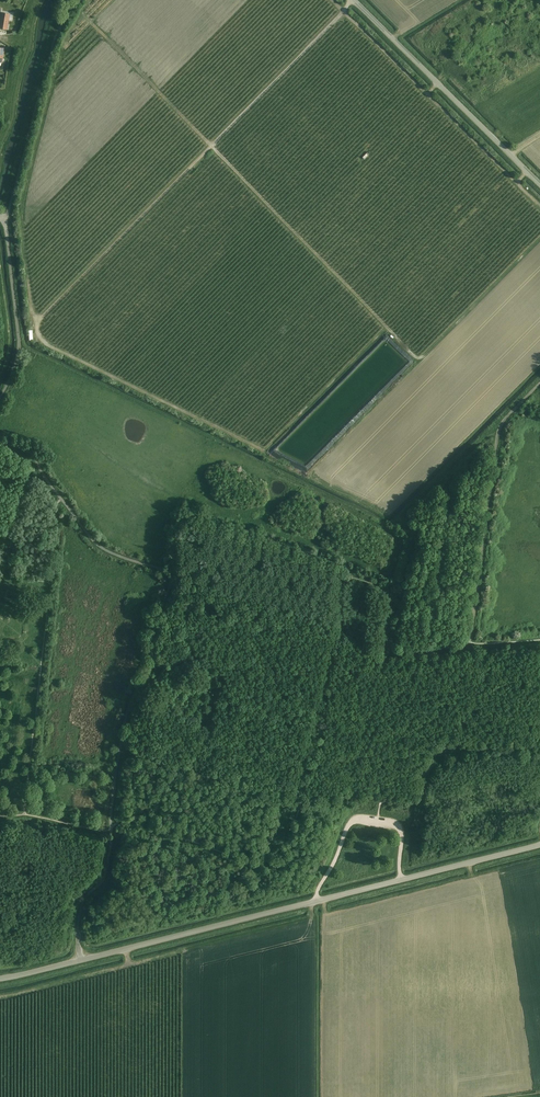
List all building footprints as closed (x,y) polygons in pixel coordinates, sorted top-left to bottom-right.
[(7,29),(9,14),(0,13),(1,8),(0,8),(0,28),(7,29)]
